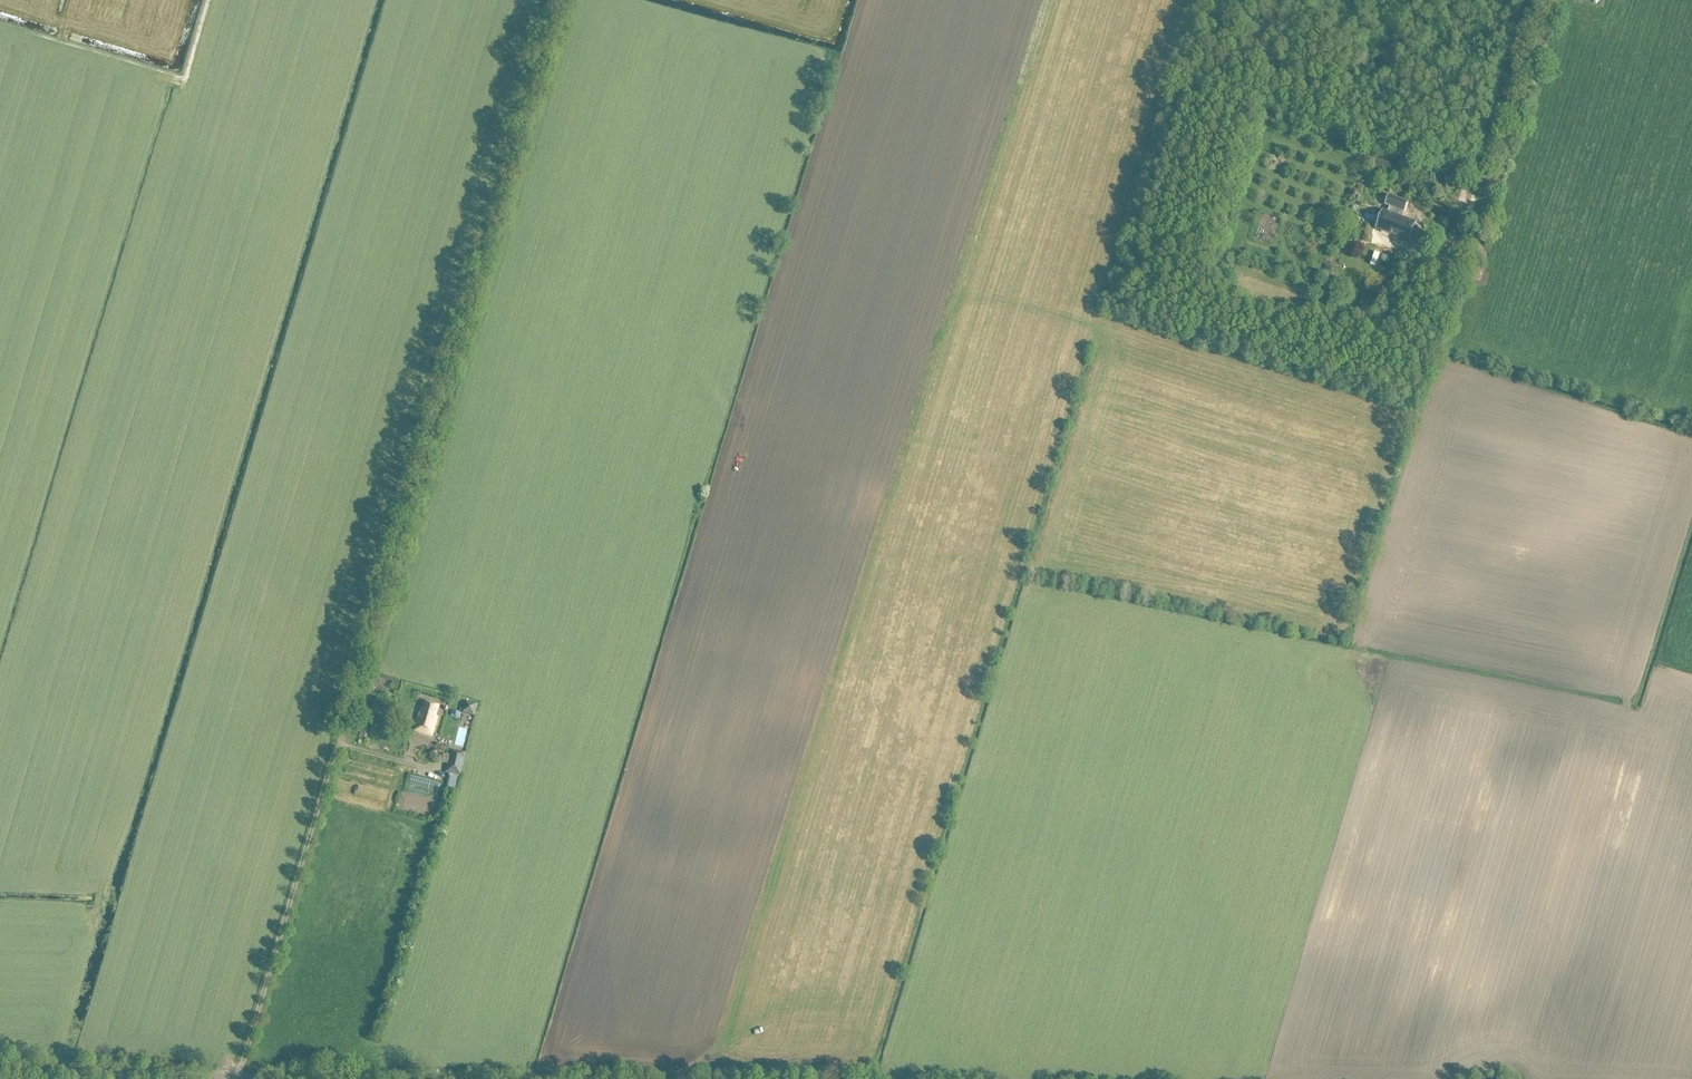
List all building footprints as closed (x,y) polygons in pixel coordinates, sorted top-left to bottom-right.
[(1401,174),(1405,162),(1369,148),(1364,161),(1401,174)] [(1283,159),(1276,164),(1282,172),(1289,167),(1283,159)] [(1390,208),(1381,233),(1409,243),(1410,243),(1410,242),(1408,242),(1411,235),(1412,235),(1413,232),(1412,232),(1413,230),(1414,225),(1416,225),(1417,225),(1416,224),(1401,219),(1403,213),(1405,214),(1405,213),(1405,212),(1406,210),(1408,205),(1408,204),(1389,197),(1388,198),(1389,198),(1386,206),(1385,206),(1385,207),(1386,207),(1390,208)] [(1357,216),(1375,222),(1379,212),(1364,207),(1362,211),(1359,210),(1357,216)] [(1326,267),(1325,272),(1328,277),(1333,278),(1337,275),(1338,270),(1336,266),(1331,265),(1326,267)] [(478,704),(468,701),(465,711),(475,714),(478,704)] [(434,718),(438,707),(425,704),(422,714),(419,714),(414,733),(431,738),(437,719),(434,718)] [(459,775),(464,756),(453,753),(448,773),(459,775)] [(460,791),(461,779),(451,778),(450,790),(460,791)]
